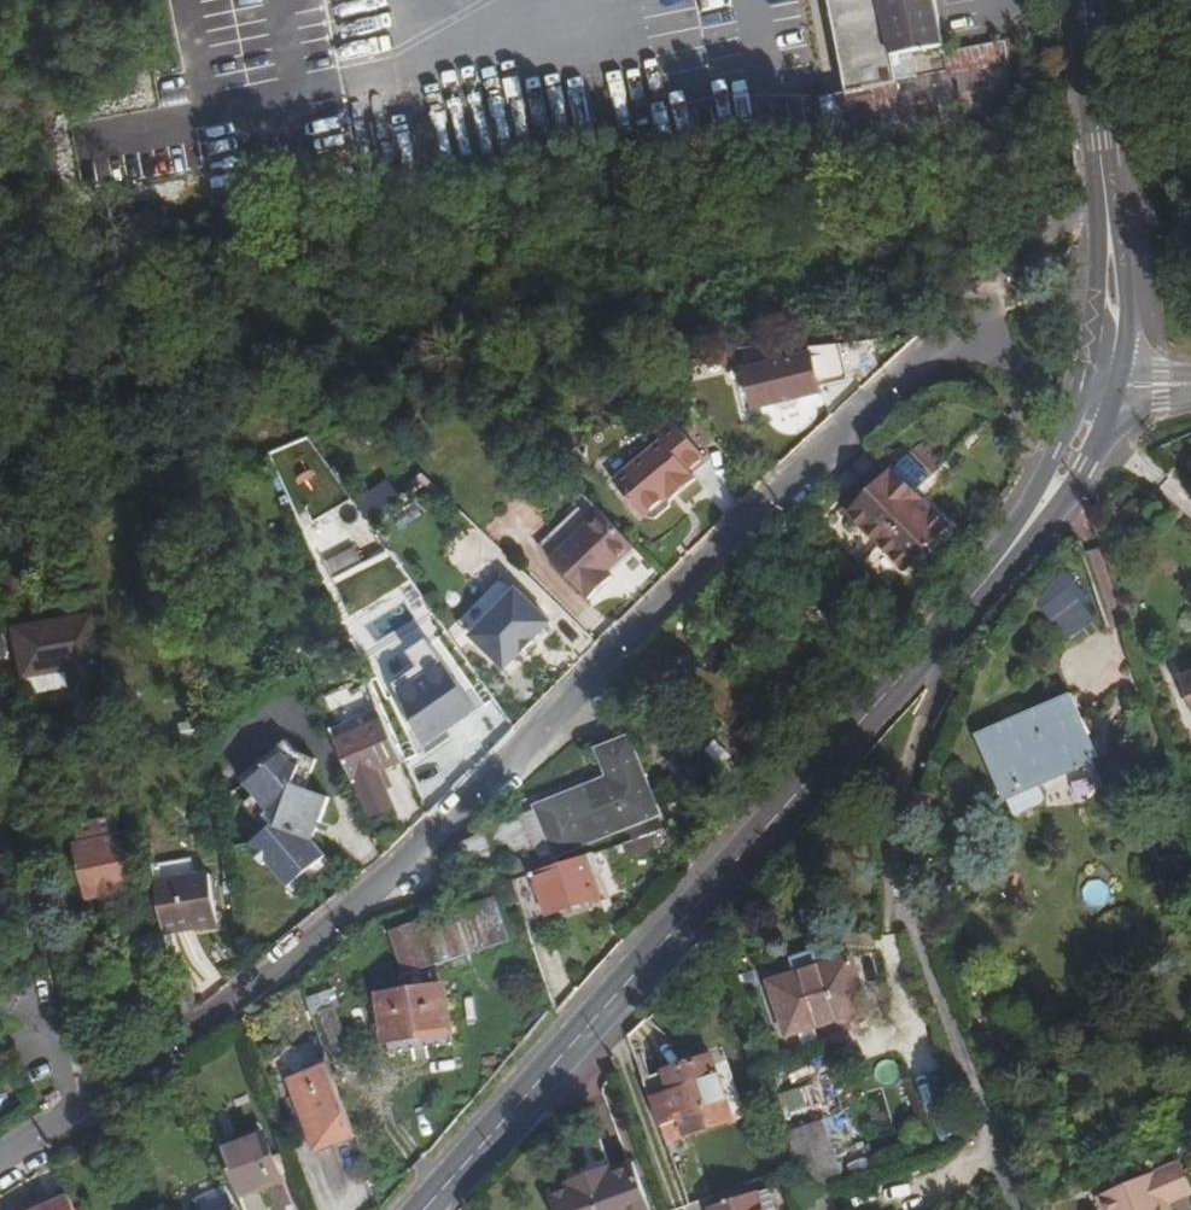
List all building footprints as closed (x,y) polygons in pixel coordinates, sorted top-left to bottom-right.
[(850,96),(824,101),(828,131),(831,152),(912,155),(988,142),(988,138),(1006,135),(1013,112),(1004,43),(944,55),(934,0),(832,0),(850,96)] [(334,49),(313,54),(316,67),(337,62),(334,49)] [(211,159),(166,169),(174,207),(181,205),(186,229),(191,228),(194,240),(227,232),(211,159)] [(755,409),(776,403),(775,399),(800,393),(801,398),(822,393),(820,383),(846,376),(838,343),(812,349),(813,353),(746,369),(755,409)] [(795,405),(801,398),(800,393),(775,399),(776,403),(786,407),(795,405)] [(616,478),(647,515),(648,514),(650,516),(658,516),(672,505),(673,498),(698,478),(695,473),(710,461),(676,419),(659,433),(664,439),(616,478)] [(273,450),(297,528),(344,514),(320,436),(273,450)] [(896,473),(872,496),(852,515),(882,545),(906,570),(949,528),(896,473)] [(385,510),(400,527),(438,494),(423,477),(385,510)] [(540,543),(552,556),(603,509),(593,497),(540,543)] [(616,573),(611,569),(607,565),(613,559),(620,561),(638,545),(603,509),(552,556),(591,597),(616,573)] [(847,579),(856,570),(843,556),(833,565),(847,579)] [(607,565),(611,569),(620,561),(613,559),(607,565)] [(1097,625),(1074,574),(1040,590),(1063,641),(1097,625)] [(514,592),(469,639),(501,671),(548,626),(514,592)] [(93,614),(54,622),(64,682),(82,684),(94,681),(107,679),(99,656),(93,614)] [(64,682),(54,622),(15,629),(24,676),(48,670),(51,681),(64,682)] [(531,642),(518,655),(523,660),(536,647),(531,642)] [(426,744),(483,718),(454,657),(397,683),(426,744)] [(1074,696),(980,737),(1007,797),(1100,756),(1074,696)] [(338,740),(355,780),(360,778),(375,813),(396,805),(381,770),(405,761),(387,719),(338,740)] [(612,780),(451,840),(463,874),(533,849),(538,863),(623,831),(627,844),(659,834),(664,832),(649,790),(630,742),(602,753),(612,780)] [(674,785),(697,811),(728,783),(697,747),(677,765),(684,775),(674,785)] [(289,775),(238,807),(250,826),(239,833),(251,852),(257,848),(264,859),(241,874),(245,881),(241,883),(250,897),(253,894),(272,923),(313,896),(295,867),(320,839),(299,821),(317,796),(297,787),(289,775)] [(659,834),(627,844),(631,856),(632,858),(663,849),(659,834)] [(83,843),(87,863),(81,864),(88,895),(138,885),(130,853),(125,854),(120,835),(83,843)] [(627,844),(617,848),(620,859),(631,856),(627,844)] [(617,848),(511,883),(526,925),(599,901),(591,878),(602,875),(599,866),(620,859),(617,848)] [(157,880),(166,931),(221,921),(211,870),(195,873),(157,880)] [(591,878),(599,901),(609,898),(602,875),(591,878)] [(404,979),(418,974),(508,944),(495,902),(390,936),(403,976),(404,979)] [(854,955),(772,983),(791,1035),(870,1009),(854,955)] [(446,1032),(440,985),(377,991),(382,1039),(446,1032)] [(318,1013),(337,1062),(352,1057),(334,1008),(318,1013)] [(645,1079),(668,1142),(737,1122),(717,1058),(645,1079)] [(314,1150),(353,1136),(327,1065),(289,1079),(314,1150)] [(781,1095),(789,1116),(812,1108),(805,1087),(781,1095)] [(810,1185),(843,1174),(826,1121),(792,1132),(810,1185)] [(222,1153),(239,1197),(281,1181),(265,1138),(222,1153)] [(1115,1209),(1164,1209),(1163,1207),(1173,1203),(1190,1196),(1190,1170),(1189,1164),(1109,1194),(1115,1209)] [(555,1209),(652,1209),(637,1168),(610,1177),(608,1171),(569,1184),(571,1190),(550,1197),(555,1209)] [(293,1187),(269,1188),(270,1209),(294,1209),(293,1187)] [(717,1209),(767,1209),(762,1195),(717,1209)]
